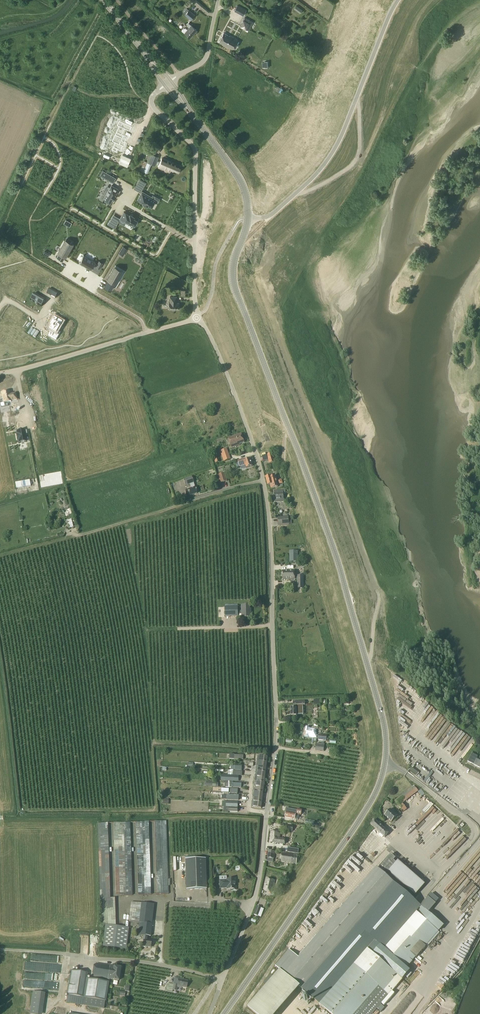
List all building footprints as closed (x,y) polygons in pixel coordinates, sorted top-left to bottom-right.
[(184,15),(191,20),(195,15),(189,10),(184,15)] [(249,30),(253,22),(245,17),(243,20),(240,26),(246,29),(249,30)] [(270,23),(278,28),(280,25),(273,20),(270,23)] [(184,28),(182,30),(185,33),(190,38),(194,33),(193,33),(196,30),(188,23),(186,25),(189,28),(188,30),(186,28),(184,28)] [(219,42),(232,48),(237,39),(230,36),(224,33),(219,42)] [(116,143),(112,150),(117,152),(118,149),(121,151),(123,146),(124,147),(126,142),(125,142),(127,137),(122,135),(125,129),(129,131),(130,131),(132,127),(120,121),(117,126),(119,127),(112,141),(116,143)] [(155,143),(152,150),(159,153),(161,147),(155,143)] [(144,160),(140,170),(148,173),(151,164),(155,165),(159,156),(150,153),(147,161),(144,160)] [(166,170),(170,172),(171,169),(178,172),(181,166),(173,163),(174,163),(162,158),(158,166),(161,168),(166,170)] [(105,178),(113,183),(116,178),(108,173),(105,178)] [(104,199),(105,200),(109,203),(112,199),(113,199),(116,195),(115,195),(118,189),(111,185),(104,199)] [(147,204),(151,207),(154,202),(153,202),(154,200),(141,193),(137,200),(143,203),(142,203),(147,206),(147,204)] [(124,212),(120,219),(133,226),(134,225),(137,220),(133,218),(134,217),(130,214),(129,215),(124,212)] [(146,221),(142,227),(149,232),(153,226),(146,221)] [(58,253),(56,256),(62,260),(64,257),(66,257),(72,247),(64,242),(58,253)] [(79,262),(91,269),(93,264),(96,266),(100,268),(103,263),(99,260),(97,263),(95,262),(83,255),(84,255),(80,262),(79,262)] [(108,280),(104,286),(111,290),(115,284),(121,273),(113,269),(107,279),(108,280)] [(49,288),(47,293),(51,296),(55,298),(58,293),(54,291),(49,288)] [(30,300),(41,307),(42,306),(41,306),(44,300),(45,301),(45,300),(34,294),(31,300),(30,300)] [(179,302),(176,302),(177,296),(170,296),(170,302),(169,302),(169,309),(179,309),(179,302)] [(4,336),(12,341),(12,340),(15,335),(11,332),(12,330),(13,330),(16,325),(17,325),(19,327),(23,321),(20,319),(21,319),(12,314),(12,315),(9,320),(8,321),(9,321),(6,327),(7,327),(10,329),(8,331),(7,330),(7,331),(8,331),(5,336),(4,336)] [(51,331),(48,335),(56,340),(61,333),(58,331),(62,323),(58,321),(59,319),(56,316),(55,318),(54,318),(49,325),(51,326),(49,329),(51,331)] [(26,325),(20,334),(25,337),(30,327),(26,325)] [(32,389),(28,390),(29,396),(33,396),(33,398),(41,396),(41,395),(42,395),(41,391),(40,391),(39,385),(31,386),(32,389)] [(0,400),(0,402),(1,406),(2,407),(8,406),(8,402),(11,401),(17,399),(16,393),(10,394),(9,391),(2,392),(3,399),(0,400)] [(37,424),(31,425),(33,435),(34,440),(40,439),(39,434),(40,434),(39,429),(38,429),(37,424)] [(17,434),(16,434),(17,440),(18,440),(19,443),(27,442),(24,430),(17,431),(17,434)] [(244,443),(241,434),(228,438),(232,447),(244,443)] [(230,459),(227,449),(226,449),(221,451),(224,461),(230,459)] [(240,467),(246,465),(246,468),(253,466),(250,459),(244,461),(244,459),(238,461),(240,467)] [(218,475),(220,483),(228,481),(225,473),(218,475)] [(278,487),(275,476),(271,477),(271,476),(266,477),(268,486),(270,485),(271,488),(278,487)] [(197,493),(195,487),(192,477),(183,479),(185,486),(190,484),(191,488),(188,489),(185,490),(186,493),(189,492),(190,496),(197,493)] [(285,490),(274,491),(274,494),(275,499),(275,502),(284,501),(283,493),(286,493),(285,490)] [(291,519),(289,519),(288,516),(278,517),(278,526),(289,525),(289,524),(292,524),(291,519)] [(298,551),(290,551),(290,562),(294,562),(294,563),(298,563),(298,551)] [(295,580),(295,571),(283,571),(283,580),(295,580)] [(238,617),(238,614),(242,614),(242,617),(251,617),(251,611),(250,611),(249,605),(242,606),(242,611),(238,611),(238,606),(225,607),(226,617),(238,617)] [(392,687),(397,690),(396,691),(402,694),(403,691),(393,685),(392,687)] [(293,708),(291,708),(291,716),(297,715),(297,714),(303,714),(303,707),(303,705),(305,705),(305,701),(293,702),(293,705),(293,708)] [(434,730),(441,714),(437,712),(430,728),(434,730)] [(468,742),(473,741),(463,731),(458,735),(457,728),(454,728),(454,724),(447,720),(444,724),(442,721),(443,725),(440,726),(442,728),(441,730),(443,732),(439,737),(442,741),(446,740),(447,743),(451,742),(452,740),(455,740),(455,741),(457,738),(460,738),(460,736),(462,735),(452,750),(456,753),(460,748),(462,749),(467,745),(468,742)] [(305,728),(304,736),(314,737),(317,738),(317,735),(316,734),(316,730),(315,730),(315,729),(305,728)] [(317,743),(316,751),(324,751),(325,744),(317,743)] [(476,759),(478,756),(472,754),(468,761),(479,768),(479,761),(476,759)] [(421,789),(418,791),(414,785),(394,801),(403,812),(423,797),(422,796),(425,794),(421,789)] [(286,812),(285,817),(295,819),(298,820),(299,814),(301,814),(302,810),(298,809),(298,811),(288,809),(287,810),(286,812)] [(391,822),(397,816),(393,812),(394,811),(393,809),(391,810),(385,815),(391,822)] [(375,820),(371,824),(378,831),(382,826),(375,820)] [(169,894),(166,821),(154,822),(157,895),(169,894)] [(132,895),(130,822),(124,823),(114,823),(116,893),(119,893),(119,896),(132,895)] [(151,895),(149,822),(136,822),(139,895),(151,895)] [(103,946),(126,949),(129,928),(116,926),(115,898),(110,898),(108,823),(98,823),(101,925),(105,925),(103,946)] [(385,837),(389,833),(382,826),(378,831),(385,837)] [(269,842),(285,845),(285,840),(280,839),(281,833),(271,831),(269,842)] [(428,833),(419,842),(441,864),(451,855),(449,853),(453,849),(444,842),(442,844),(432,833),(430,835),(428,833)] [(364,854),(371,842),(368,840),(364,848),(361,846),(358,851),(364,854)] [(296,864),(297,856),(282,853),(282,856),(286,856),(286,859),(282,858),(282,862),(296,864)] [(389,856),(379,867),(413,897),(424,885),(396,862),(394,864),(392,862),(394,860),(389,856)] [(206,859),(186,860),(187,890),(207,889),(206,859)] [(275,966),(276,967),(279,969),(280,970),(297,985),(302,990),(330,1013),(373,1013),(382,1003),(392,991),(406,976),(410,971),(406,969),(407,968),(444,925),(429,912),(421,906),(394,883),(376,867),(300,959),(290,950),(289,949),(275,966)] [(236,890),(236,886),(235,886),(235,879),(227,879),(227,880),(220,880),(220,889),(227,888),(227,889),(233,889),(233,890),(236,890)] [(264,890),(272,892),(275,881),(266,879),(264,890)] [(151,947),(152,941),(147,940),(147,936),(151,937),(152,924),(154,904),(141,903),(131,902),(129,922),(139,923),(139,926),(140,926),(138,935),(144,936),(142,946),(151,947)] [(253,925),(251,930),(248,929),(245,939),(252,941),(257,926),(253,925)] [(109,979),(119,981),(121,967),(97,963),(95,977),(108,979),(107,980),(106,980),(106,981),(109,982),(109,979)] [(88,973),(71,970),(67,995),(106,1001),(109,982),(88,978),(88,973)] [(177,987),(180,987),(180,986),(186,987),(188,981),(182,980),(182,979),(179,978),(177,985),(174,984),(173,990),(177,990),(177,987)] [(33,991),(30,1013),(31,1013),(42,1013),(45,993),(33,991)] [(308,1011),(303,1008),(302,1010),(308,1013),(312,1013),(317,1007),(313,1005),(308,1011)]
